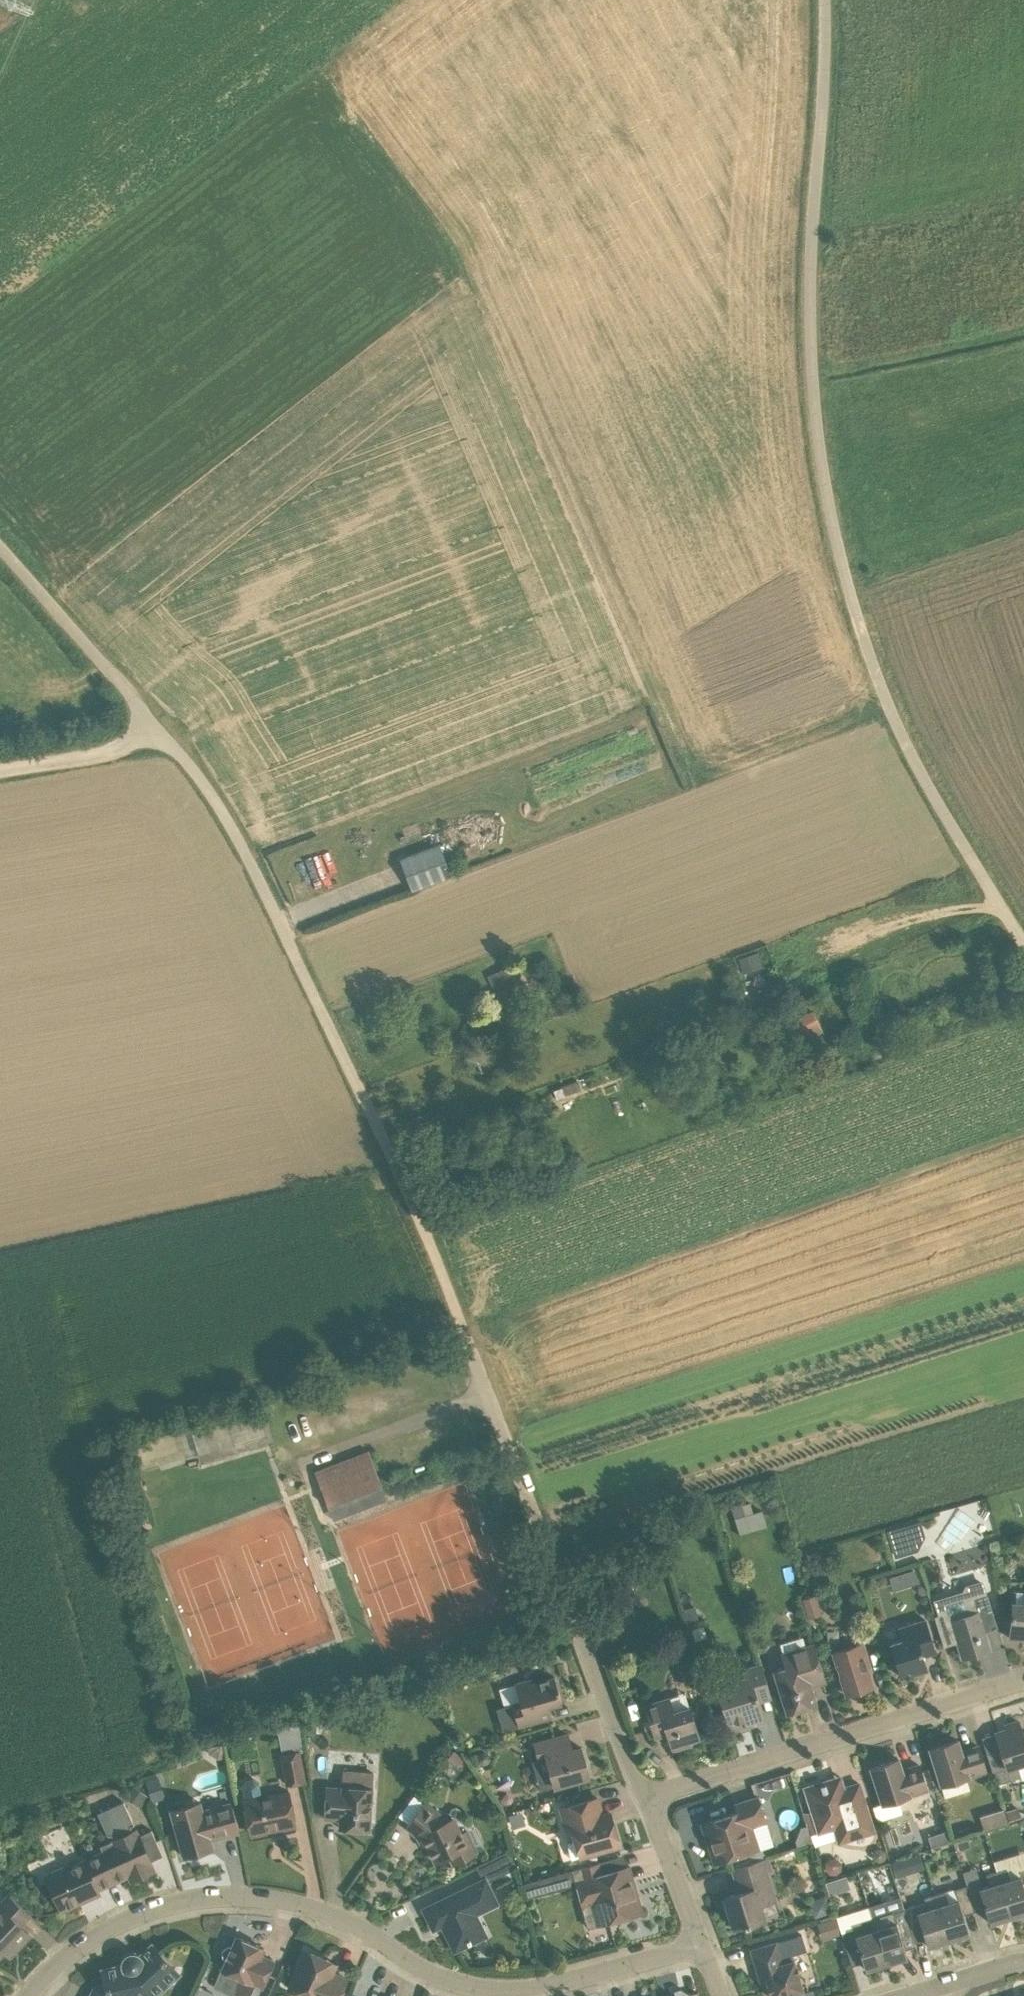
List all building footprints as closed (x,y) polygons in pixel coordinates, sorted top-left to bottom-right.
[(440,844),(401,858),(413,891),(452,876),(440,844)] [(760,951),(738,958),(743,973),(764,967),(760,951)] [(514,963),(489,975),(504,1009),(530,997),(514,963)] [(792,1021),(800,1038),(821,1027),(813,1011),(792,1021)] [(369,1451),(316,1472),(333,1520),(388,1500),(369,1451)] [(731,1510),(734,1520),(746,1517),(743,1506),(731,1510)] [(924,1535),(920,1522),(890,1531),(897,1555),(913,1550),(910,1539),(924,1535)] [(920,1582),(915,1569),(905,1573),(909,1586),(920,1582)] [(983,1625),(992,1622),(996,1621),(983,1579),(965,1585),(963,1591),(934,1600),(938,1615),(935,1616),(944,1646),(958,1642),(963,1658),(990,1649),(983,1625)] [(817,1595),(804,1600),(809,1618),(823,1614),(817,1595)] [(1013,1602),(1010,1638),(1023,1639),(1023,1603),(1013,1602)] [(685,1609),(688,1622),(699,1619),(696,1606),(685,1609)] [(619,1617),(600,1621),(603,1633),(622,1628),(619,1617)] [(925,1620),(899,1628),(903,1640),(892,1644),(902,1677),(927,1669),(923,1656),(936,1652),(925,1620)] [(873,1686),(860,1643),(834,1652),(846,1694),(873,1686)] [(813,1645),(781,1655),(786,1669),(774,1672),(787,1713),(817,1703),(812,1686),(826,1682),(813,1645)] [(618,1652),(607,1657),(610,1664),(621,1660),(618,1652)] [(734,1684),(735,1689),(720,1694),(729,1724),(744,1719),(747,1726),(764,1721),(758,1702),(772,1697),(762,1664),(738,1671),(741,1682),(734,1684)] [(555,1677),(532,1683),(531,1680),(517,1684),(521,1702),(497,1708),(503,1730),(519,1726),(546,1719),(543,1707),(562,1702),(555,1677)] [(440,1690),(429,1694),(434,1707),(444,1703),(440,1690)] [(669,1698),(657,1701),(646,1705),(651,1720),(653,1728),(654,1729),(666,1725),(673,1749),(690,1743),(690,1742),(699,1738),(692,1716),(689,1706),(673,1711),(669,1698)] [(651,1720),(643,1722),(646,1730),(653,1728),(651,1720)] [(988,1758),(992,1769),(994,1777),(997,1784),(1017,1778),(1020,1777),(1021,1776),(1020,1773),(1018,1765),(1019,1764),(1023,1763),(1023,1736),(1019,1721),(1017,1721),(1015,1722),(1006,1725),(1007,1729),(996,1733),(1002,1753),(992,1756),(990,1757),(988,1753),(987,1753),(988,1758)] [(581,1747),(572,1750),(568,1734),(535,1743),(540,1760),(547,1758),(555,1785),(590,1776),(581,1747)] [(986,1771),(979,1746),(961,1751),(958,1740),(944,1744),(942,1745),(937,1746),(930,1748),(941,1784),(986,1771)] [(225,1757),(222,1743),(208,1747),(210,1753),(218,1759),(225,1757)] [(454,1751),(449,1758),(459,1766),(464,1759),(454,1751)] [(298,1752),(282,1756),(289,1785),(305,1781),(298,1752)] [(485,1752),(484,1752),(483,1752),(482,1753),(481,1753),(480,1754),(479,1755),(478,1755),(478,1757),(478,1758),(478,1759),(478,1760),(478,1761),(478,1762),(479,1763),(480,1763),(481,1764),(482,1764),(483,1765),(484,1765),(485,1765),(486,1764),(487,1764),(488,1763),(489,1763),(489,1762),(490,1761),(490,1760),(490,1759),(490,1758),(490,1756),(489,1756),(489,1755),(488,1754),(487,1753),(486,1753),(485,1752)] [(919,1764),(902,1770),(899,1758),(871,1767),(882,1802),(873,1805),(878,1820),(901,1813),(897,1798),(927,1789),(919,1764)] [(372,1806),(374,1771),(343,1769),(342,1788),(328,1787),(325,1818),(347,1819),(347,1828),(371,1830),(372,1806)] [(289,1793),(266,1797),(263,1798),(258,1777),(253,1774),(245,1775),(242,1781),(246,1801),(245,1801),(251,1833),(296,1825),(289,1793)] [(861,1782),(844,1787),(841,1776),(805,1787),(819,1832),(835,1827),(840,1842),(876,1830),(861,1782)] [(166,1797),(159,1777),(146,1781),(153,1801),(166,1797)] [(141,1808),(150,1797),(135,1785),(126,1796),(141,1808)] [(766,1821),(760,1802),(758,1796),(735,1804),(738,1811),(701,1823),(714,1863),(762,1847),(755,1824),(766,1821)] [(620,1845),(610,1812),(603,1814),(598,1797),(559,1808),(565,1828),(571,1826),(579,1857),(620,1845)] [(152,1830),(139,1836),(137,1830),(133,1832),(131,1827),(134,1825),(124,1802),(98,1813),(109,1836),(112,1835),(115,1840),(101,1846),(104,1853),(101,1854),(113,1880),(128,1873),(131,1880),(155,1870),(152,1863),(151,1861),(164,1855),(152,1830)] [(240,1831),(236,1818),(231,1803),(202,1811),(200,1803),(172,1811),(184,1856),(215,1847),(212,1836),(221,1834),(222,1837),(240,1831)] [(455,1817),(453,1818),(445,1822),(442,1815),(425,1803),(422,1808),(407,1827),(418,1835),(419,1838),(424,1836),(436,1861),(450,1854),(454,1863),(472,1855),(477,1852),(468,1832),(464,1834),(455,1817)] [(1019,1807),(1006,1811),(1009,1821),(1022,1818),(1019,1807)] [(1004,1809),(980,1816),(985,1830),(1008,1823),(1004,1809)] [(808,1825),(801,1827),(796,1841),(798,1847),(813,1842),(808,1825)] [(947,1831),(929,1837),(933,1849),(951,1842),(947,1831)] [(879,1862),(884,1860),(887,1856),(885,1851),(881,1848),(875,1849),(873,1854),(874,1859),(879,1862)] [(510,1852),(486,1863),(494,1879),(518,1868),(510,1852)] [(113,1880),(101,1854),(72,1867),(68,1866),(49,1875),(48,1879),(61,1909),(100,1892),(98,1887),(113,1880)] [(769,1882),(766,1871),(772,1869),(769,1857),(733,1868),(740,1892),(725,1897),(734,1927),(765,1918),(761,1904),(775,1900),(769,1882)] [(831,1874),(837,1875),(842,1870),(842,1863),(838,1858),(831,1858),(826,1863),(826,1869),(831,1874)] [(892,1862),(897,1877),(910,1873),(905,1858),(892,1862)] [(590,1927),(643,1912),(630,1866),(604,1873),(601,1861),(524,1883),(528,1897),(564,1888),(564,1887),(578,1884),(590,1927)] [(997,1871),(1011,1916),(1023,1912),(1023,1867),(1018,1869),(1008,1872),(1007,1867),(997,1871)] [(967,1885),(975,1911),(986,1907),(990,1923),(1011,1916),(997,1871),(987,1874),(990,1885),(981,1888),(979,1881),(967,1885)] [(837,1879),(826,1882),(830,1895),(841,1892),(837,1879)] [(484,1897),(492,1893),(486,1880),(424,1909),(434,1929),(443,1925),(455,1950),(486,1935),(476,1914),(489,1908),(484,1897)] [(935,1894),(949,1940),(969,1933),(964,1914),(975,1911),(967,1885),(955,1889),(958,1898),(949,1901),(946,1891),(935,1894)] [(905,1909),(913,1935),(924,1931),(928,1946),(949,1940),(935,1894),(925,1897),(926,1902),(920,1904),(906,1908),(905,1909)] [(20,1923),(30,1913),(10,1895),(0,1906),(0,1953),(12,1940),(18,1946),(30,1933),(20,1923)] [(809,1901),(815,1918),(832,1913),(826,1895),(809,1901)] [(873,1917),(887,1963),(907,1957),(905,1949),(916,1946),(913,1935),(905,1909),(901,1896),(869,1906),(873,1917)] [(817,1923),(822,1940),(841,1934),(835,1917),(817,1923)] [(873,1917),(862,1921),(852,1924),(854,1929),(842,1932),(852,1965),(864,1962),(866,1970),(887,1963),(873,1917)] [(274,1960),(262,1955),(263,1952),(256,1948),(257,1945),(237,1936),(223,1968),(262,1986),(274,1960)] [(776,1942),(751,1949),(761,1981),(767,1979),(772,1995),(783,1995),(803,1990),(794,1959),(783,1963),(776,1942)] [(174,1967),(152,1944),(140,1955),(139,1954),(137,1953),(134,1953),(134,1955),(126,1959),(124,1958),(123,1959),(123,1960),(123,1962),(122,1963),(122,1964),(103,1969),(106,1985),(95,1987),(91,1995),(134,1995),(133,1994),(143,1993),(148,1991),(174,1967)] [(322,1967),(326,1958),(306,1950),(290,1988),(309,1995),(340,1995),(347,1979),(322,1967)] [(214,1991),(201,1985),(196,1995),(212,1995),(214,1991)]
